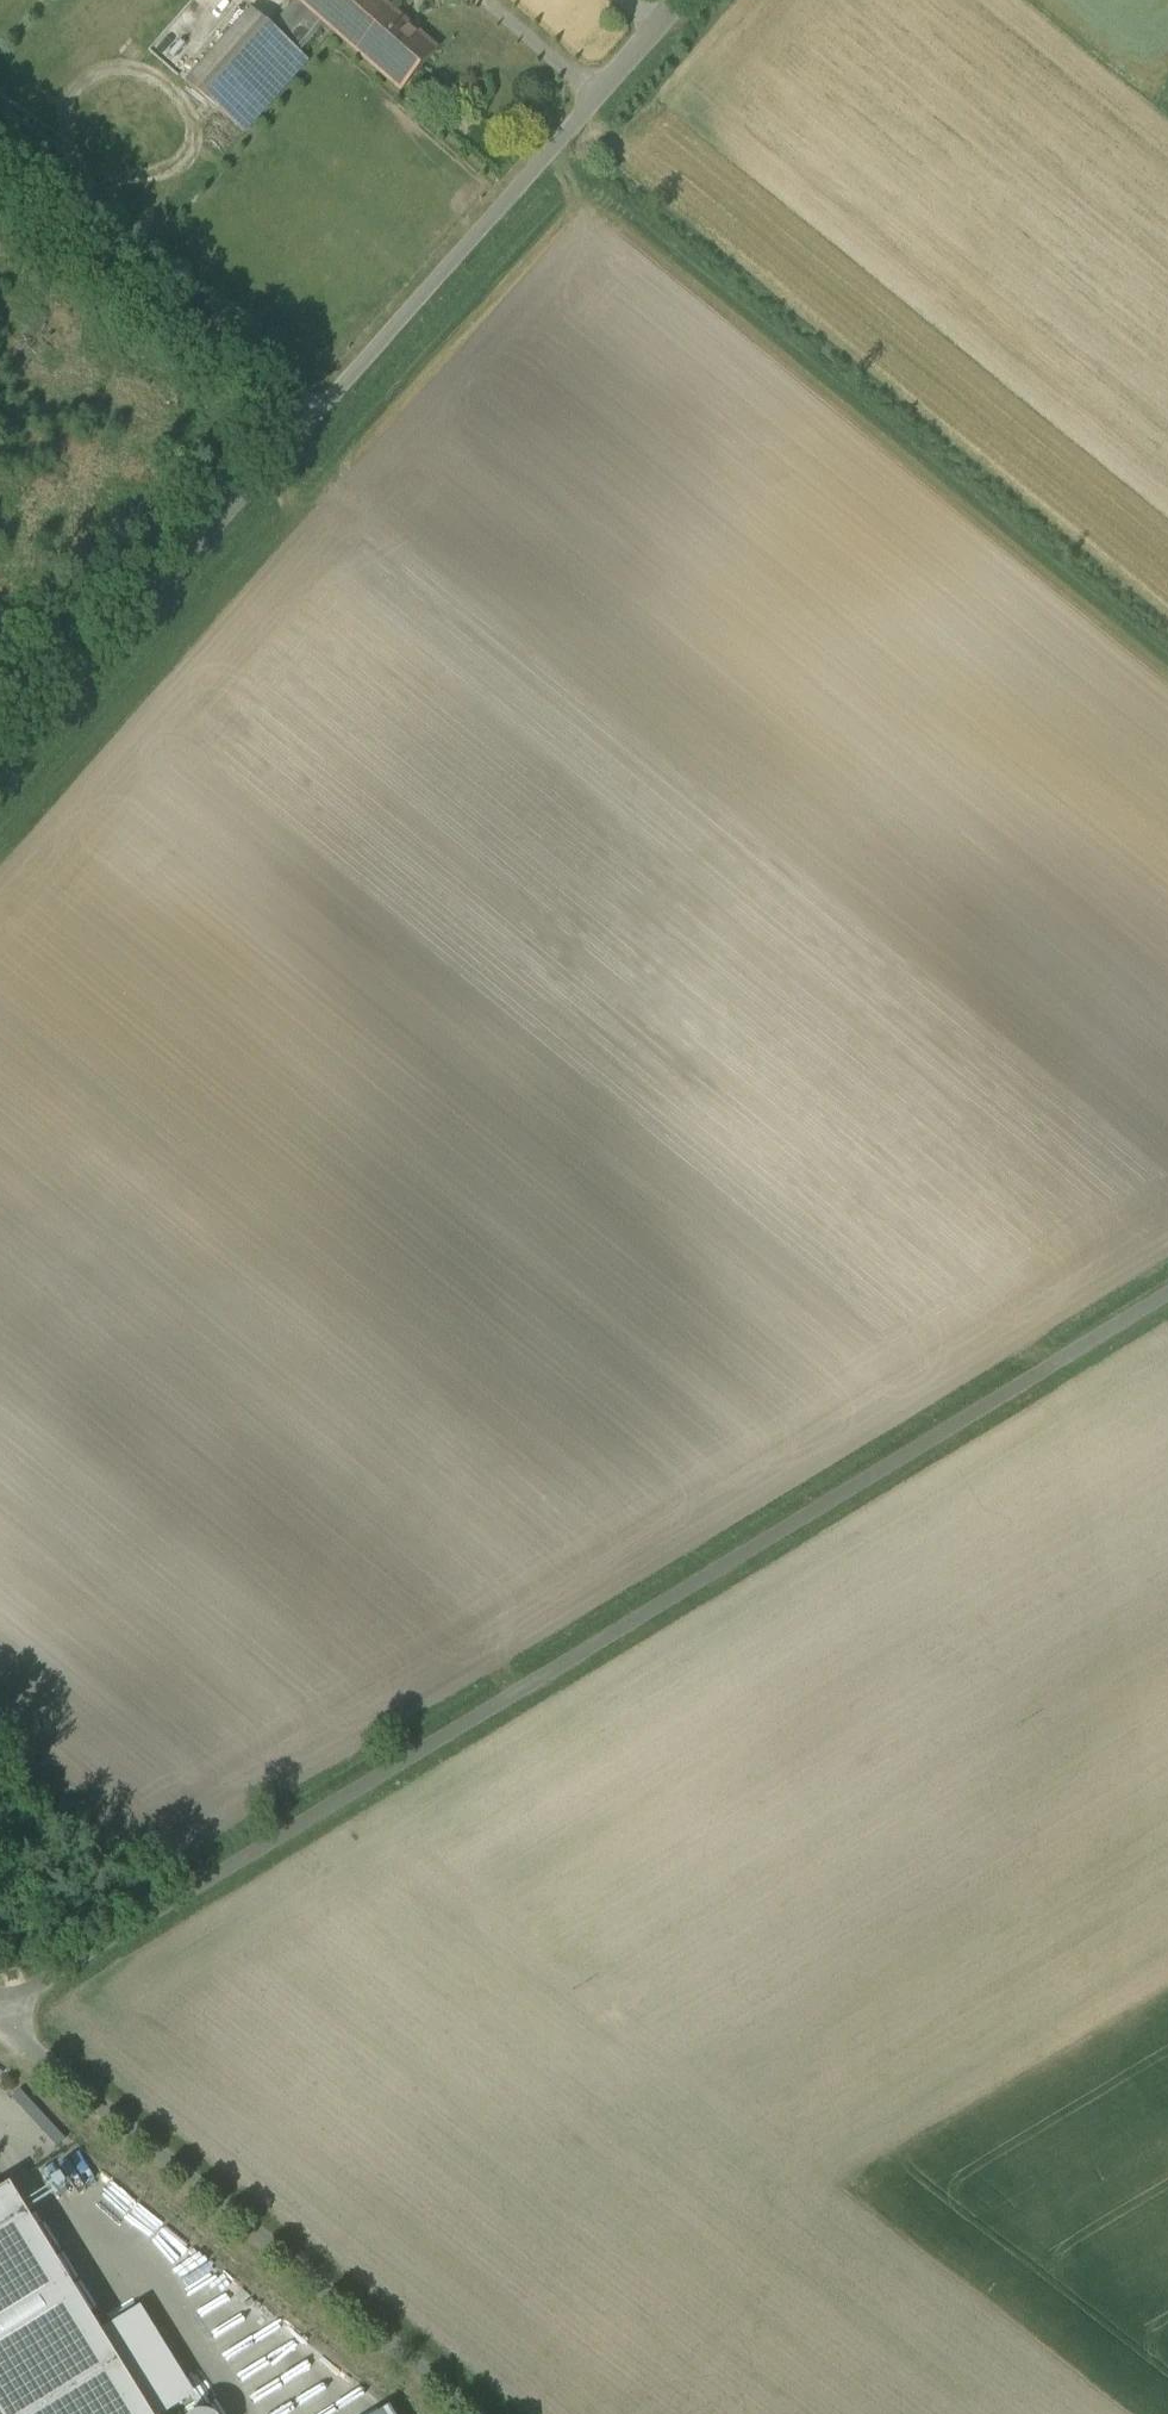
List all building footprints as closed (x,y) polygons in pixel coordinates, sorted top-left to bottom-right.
[(190,86),(244,134),(307,62),(299,55),(325,25),(298,0),(297,0),(271,30),(253,14),(190,86)] [(325,25),(402,91),(438,50),(381,0),(298,0),(325,25)] [(8,2187),(0,2192),(0,2413),(147,2413),(8,2187)]
